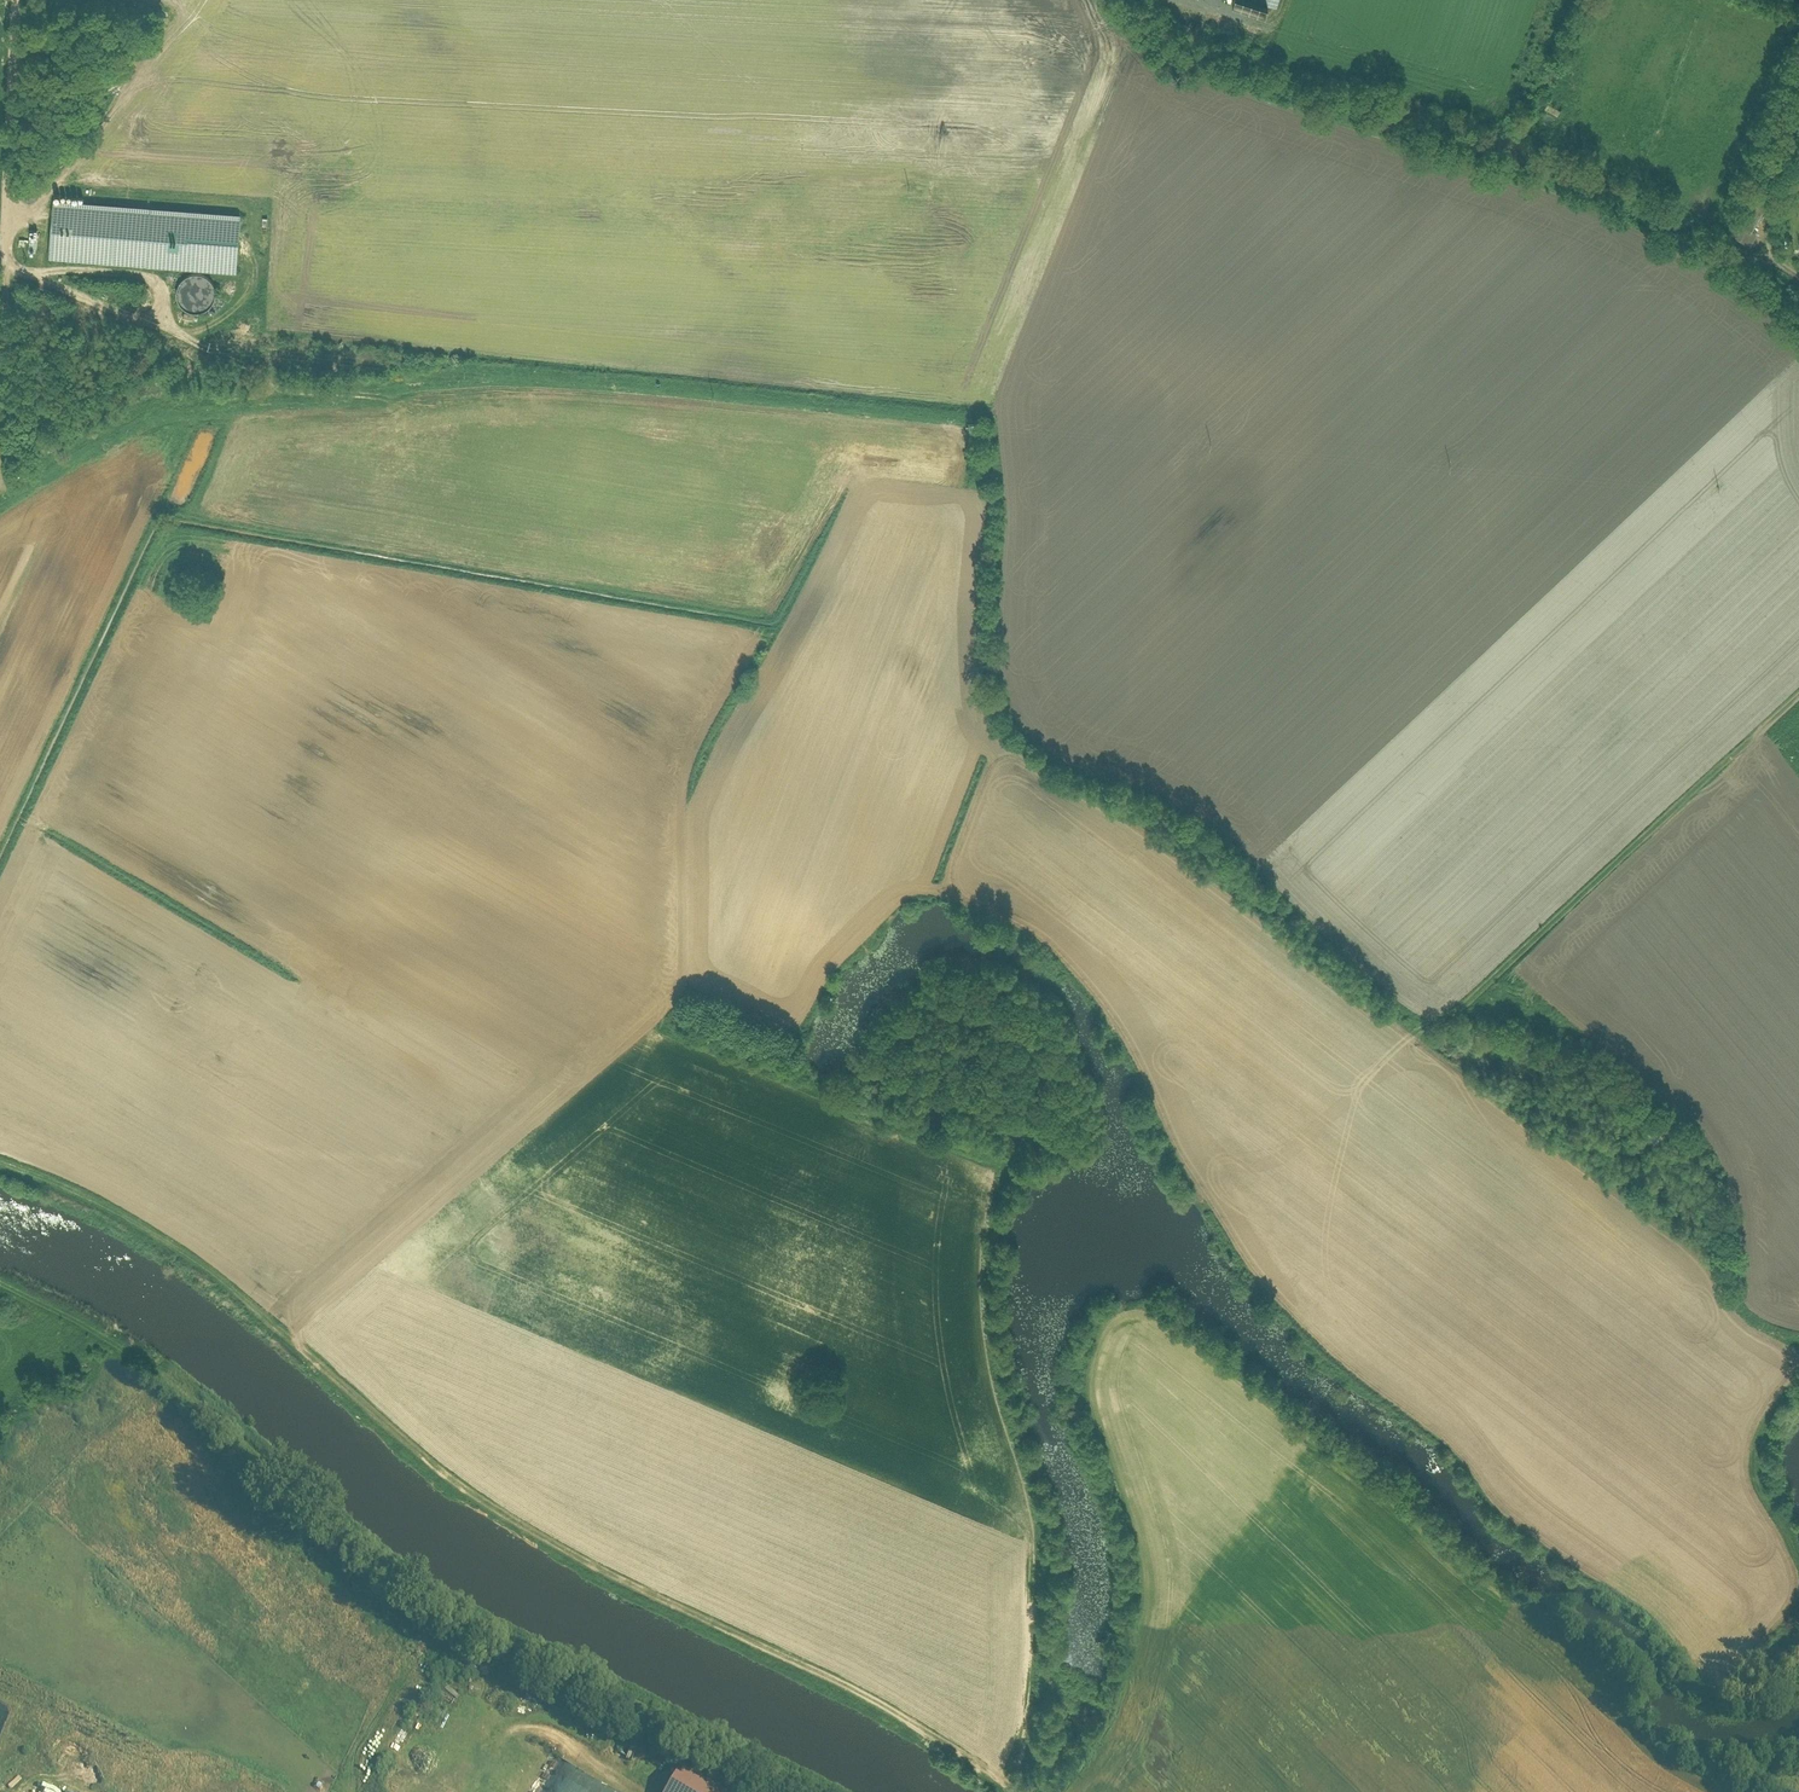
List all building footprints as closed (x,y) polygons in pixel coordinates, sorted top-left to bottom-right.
[(52,203),(48,261),(143,269),(148,211),(52,203)] [(204,275),(188,274),(178,281),(173,290),(174,302),(180,312),(197,317),(211,309),(215,302),(215,288),(204,275)]
